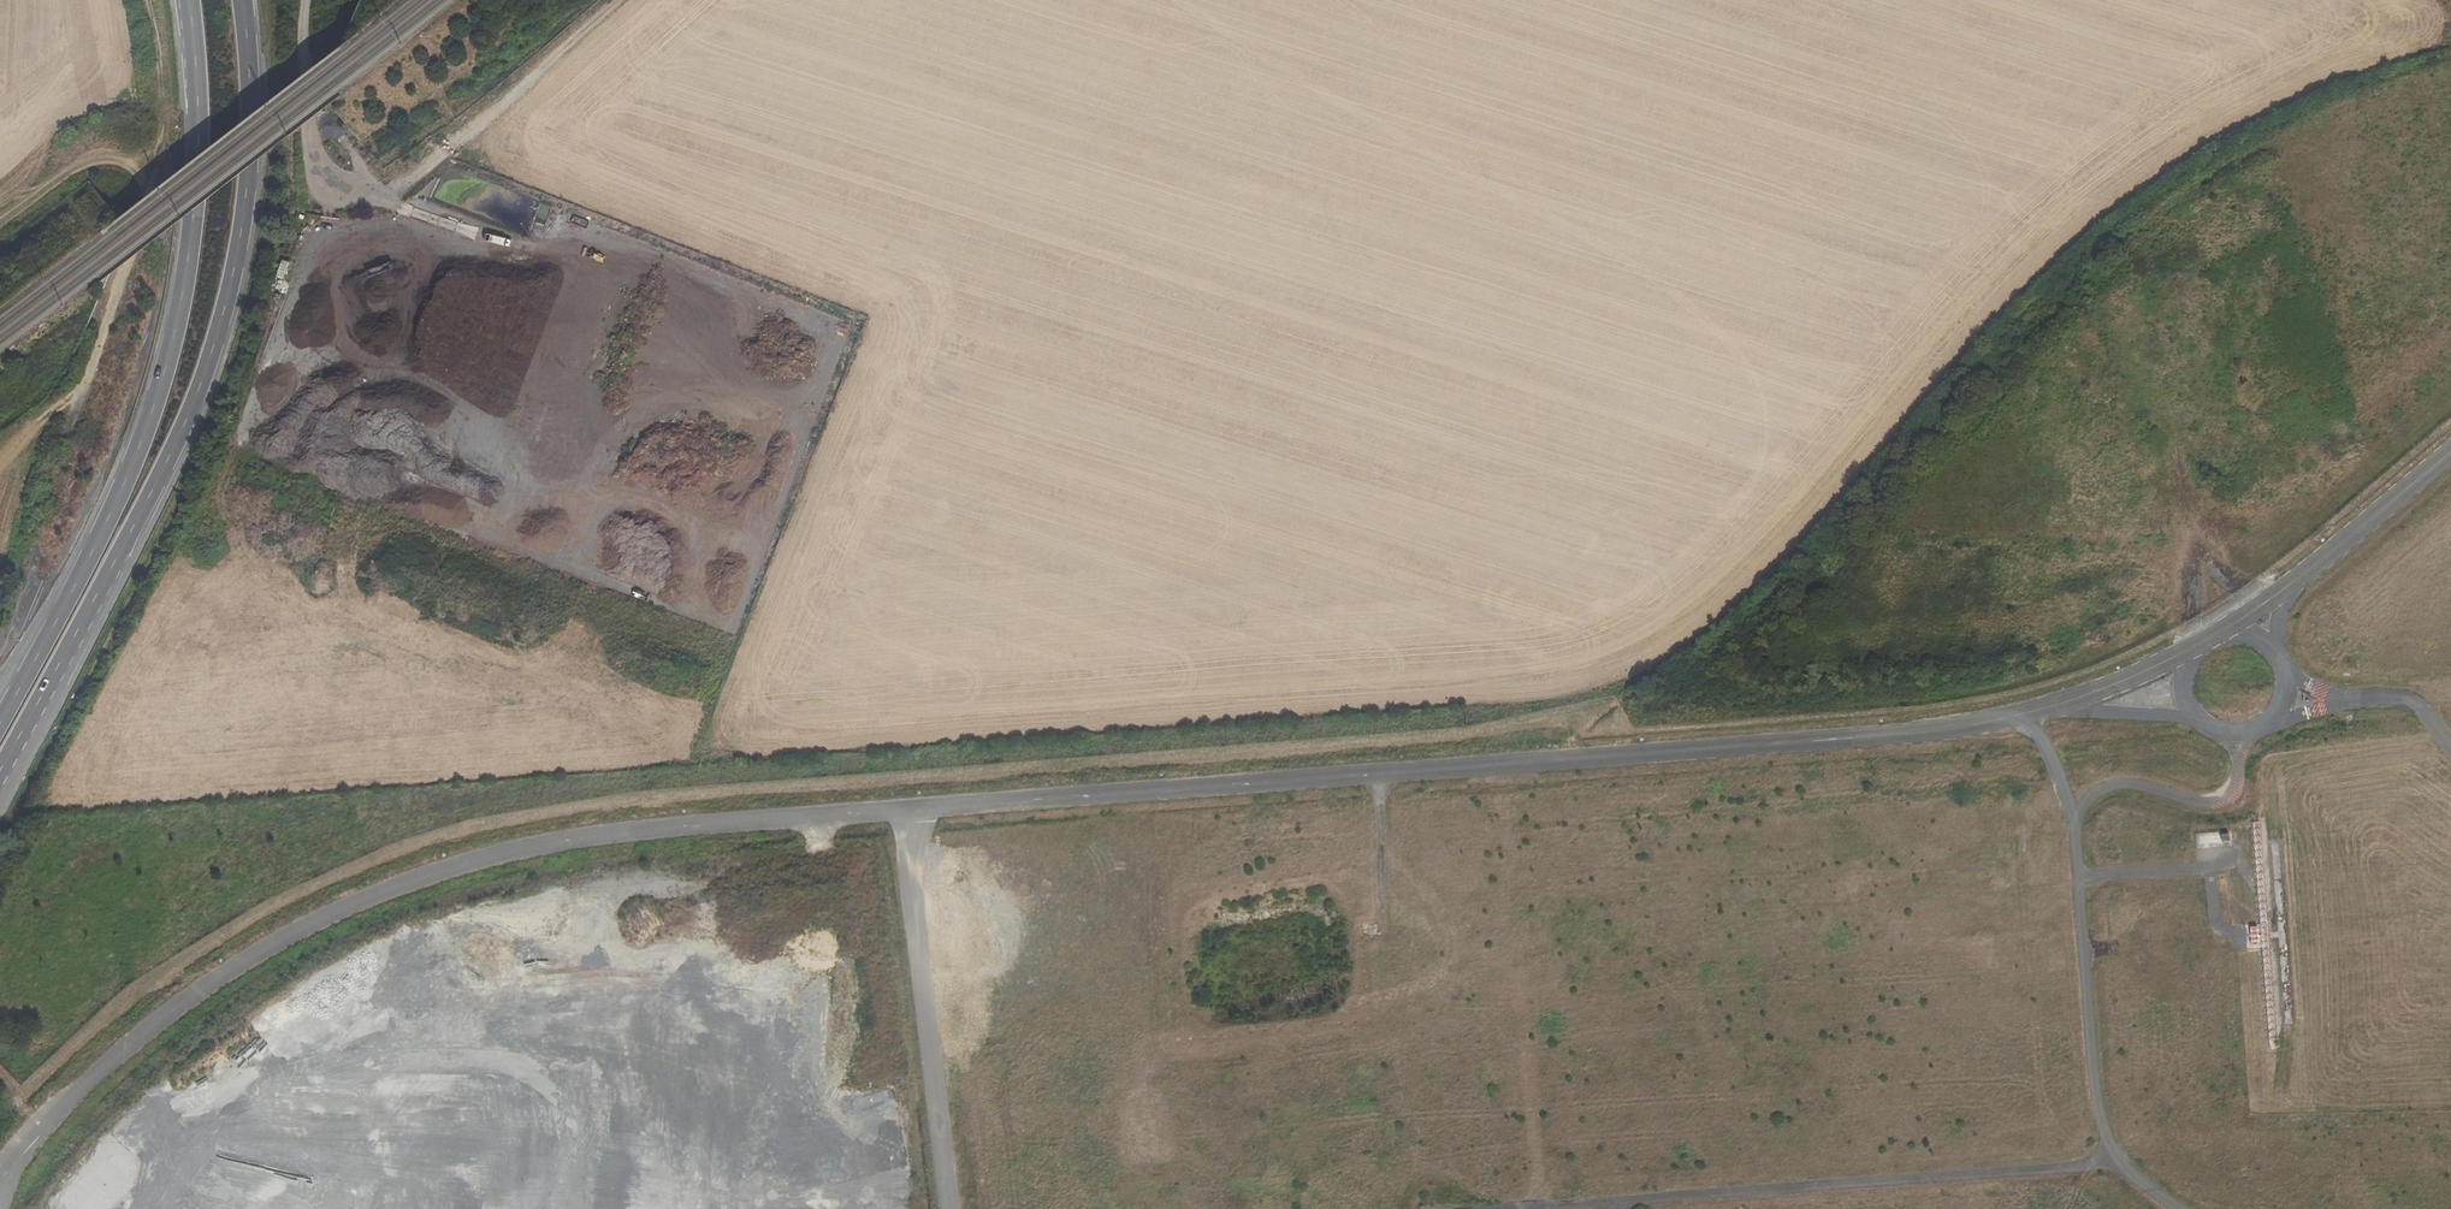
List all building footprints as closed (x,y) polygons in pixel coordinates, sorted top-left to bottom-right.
[(2223,833),(2193,836),(2194,844),(2224,841),(2223,833)]
